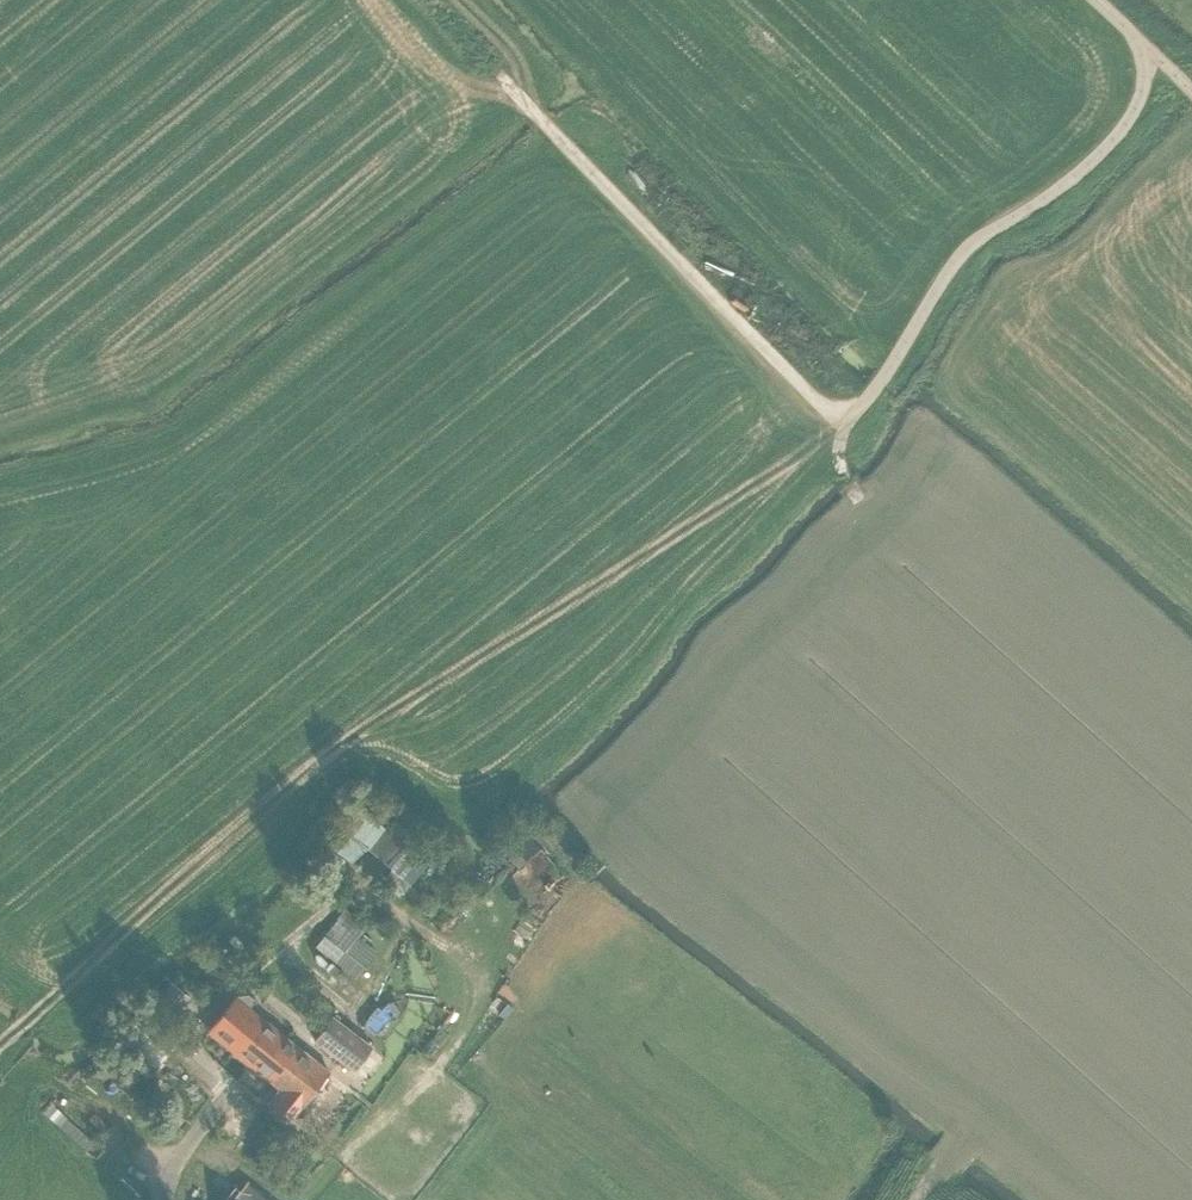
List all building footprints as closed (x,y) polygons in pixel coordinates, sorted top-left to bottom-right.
[(435,854),(391,819),(384,827),(354,805),(326,845),(350,864),(368,849),(391,868),(380,882),(400,897),(435,854)] [(367,925),(346,908),(324,935),(345,952),(364,968),(377,951),(358,936),(367,925)] [(150,1006),(171,1024),(192,999),(170,981),(150,1006)] [(208,1031),(233,1051),(261,1016),(250,1007),(256,1000),(248,994),(236,995),(208,1031)] [(233,1051),(271,1082),(285,1064),(271,1053),(285,1035),(261,1016),(233,1051)] [(372,1060),(369,1057),(376,1050),(332,1017),(312,1042),(354,1072),(355,1070),(359,1073),(372,1060)] [(291,1121),(306,1101),(330,1071),(285,1035),(271,1053),(285,1064),(271,1082),(280,1089),(269,1103),(274,1107),(273,1107),(291,1121)] [(235,1199),(267,1199),(247,1185),(235,1199)]
